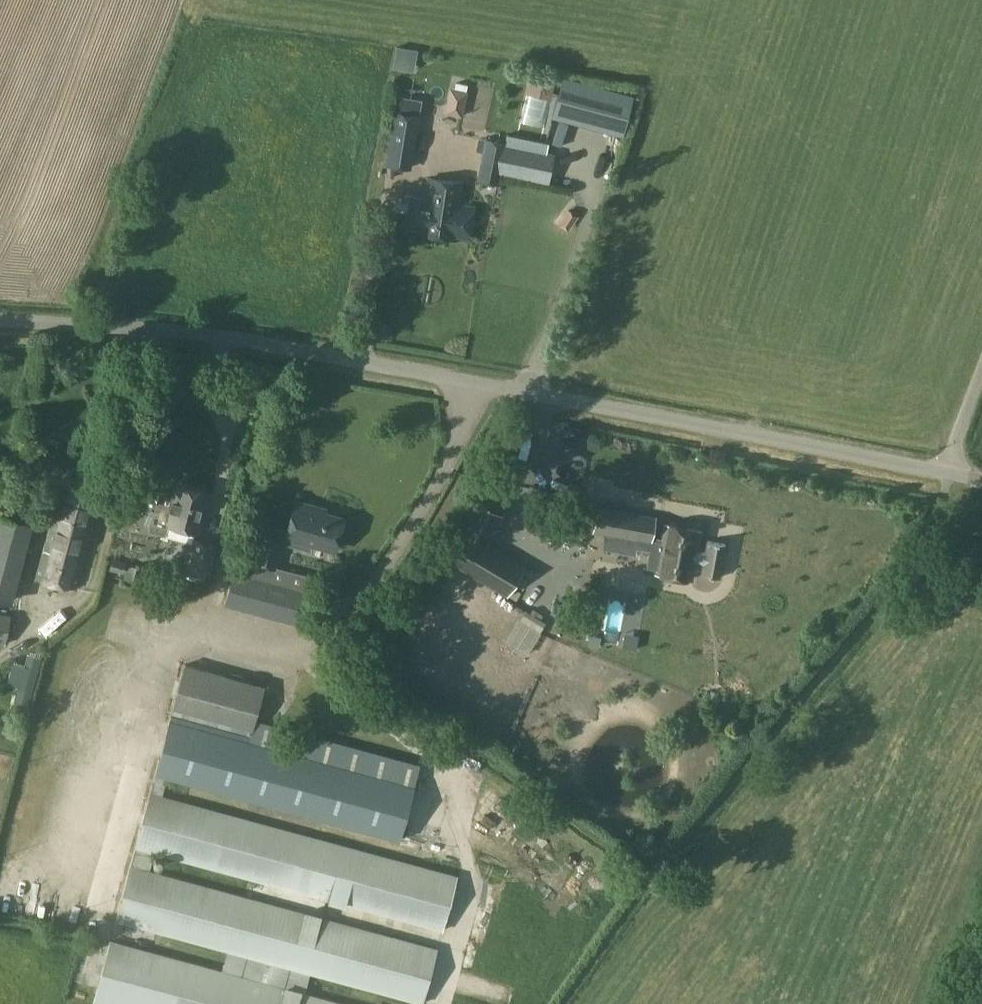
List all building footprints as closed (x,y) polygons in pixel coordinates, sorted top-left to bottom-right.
[(396,47),(392,68),(403,70),(406,49),(396,47)] [(468,97),(493,98),(493,77),(469,76),(468,97)] [(531,77),(529,87),(548,92),(550,81),(531,77)] [(638,90),(563,77),(559,100),(588,105),(586,113),(626,120),(627,112),(633,113),(638,90)] [(440,109),(459,111),(462,87),(443,85),(440,109)] [(397,95),(394,110),(420,114),(422,99),(397,95)] [(394,111),(385,165),(391,167),(409,170),(418,115),(394,111)] [(506,143),(484,139),(476,181),(497,185),(499,173),(506,146),(506,143)] [(506,146),(499,173),(547,183),(552,155),(506,146)] [(469,239),(473,207),(457,205),(458,194),(454,193),(455,180),(428,177),(425,190),(424,201),(408,199),(404,231),(421,234),(453,239),(453,237),(469,239)] [(720,492),(734,491),(733,478),(720,478),(720,492)] [(66,481),(59,508),(54,507),(36,578),(76,588),(94,517),(89,516),(96,489),(66,481)] [(168,524),(197,532),(207,494),(176,486),(174,496),(160,492),(150,530),(165,534),(168,524)] [(261,533),(253,561),(275,567),(282,542),(309,550),(311,543),(333,549),(342,517),(323,511),(324,507),(296,499),(288,529),(275,525),(272,536),(261,533)] [(484,505),(478,502),(444,558),(506,595),(520,572),(482,550),(485,544),(496,526),(478,516),(484,505)] [(638,540),(637,548),(649,550),(646,567),(655,569),(654,574),(692,581),(696,562),(702,564),(700,574),(720,578),(726,544),(707,540),(705,550),(698,549),(702,530),(664,523),(661,542),(652,540),(656,516),(598,505),(593,531),(638,540)] [(537,507),(533,526),(568,534),(569,534),(574,516),(572,515),(537,507)] [(194,538),(185,571),(208,578),(217,544),(194,538)] [(112,559),(109,570),(123,574),(126,562),(112,559)] [(127,565),(123,580),(132,582),(136,568),(127,565)] [(312,592),(251,576),(234,572),(225,606),(302,627),(312,592)] [(526,610),(519,621),(540,633),(546,623),(526,610)] [(5,645),(10,615),(0,614),(0,644),(5,645)] [(589,634),(587,645),(599,648),(601,637),(589,634)] [(40,659),(27,656),(24,668),(13,666),(8,684),(19,686),(15,705),(27,708),(40,659)] [(233,678),(185,665),(170,719),(218,732),(233,678)] [(170,720),(169,720),(155,774),(399,840),(413,785),(249,740),(218,732),(170,719),(170,720)] [(420,764),(255,719),(249,740),(413,785),(415,786),(420,764)] [(167,779),(154,776),(134,849),(153,854),(248,879),(328,901),(442,932),(457,876),(162,796),(167,779)] [(134,849),(115,921),(137,927),(227,952),(229,952),(310,974),(422,1003),(423,1003),(437,948),(323,917),(321,917),(243,896),(149,870),(153,854),(134,849)] [(222,971),(110,941),(94,1002),(101,1003),(343,1003),(305,994),(223,972),(222,971)]
